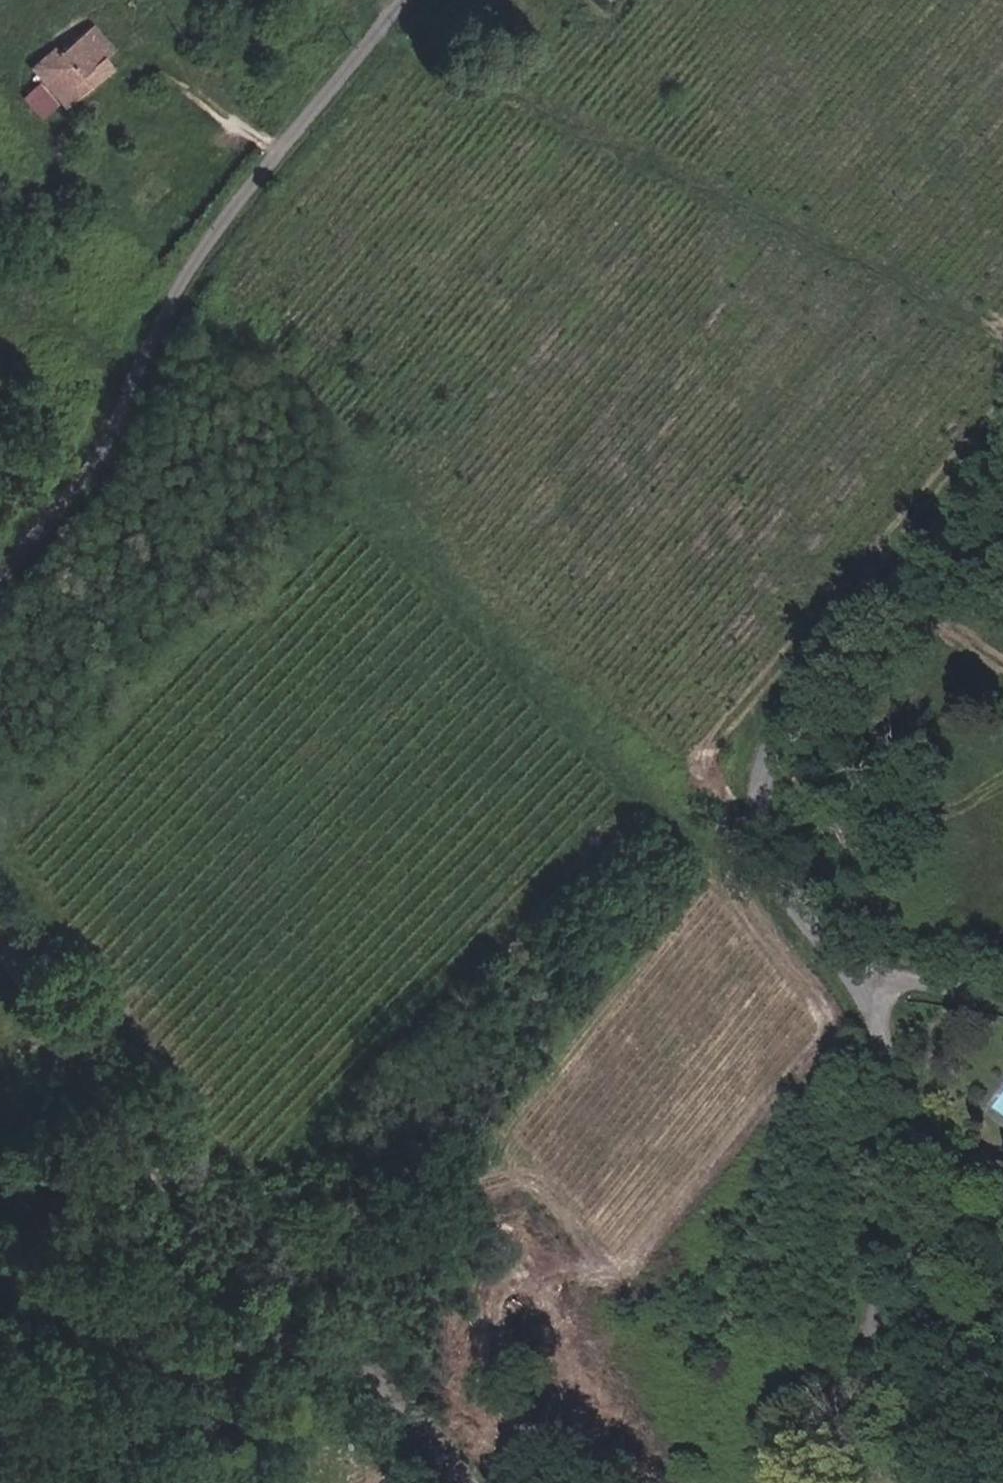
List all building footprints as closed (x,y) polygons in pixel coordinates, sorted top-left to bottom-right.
[(114,51),(92,25),(58,54),(54,49),(31,68),(65,107),(88,88),(110,69),(103,60),(114,51)]
